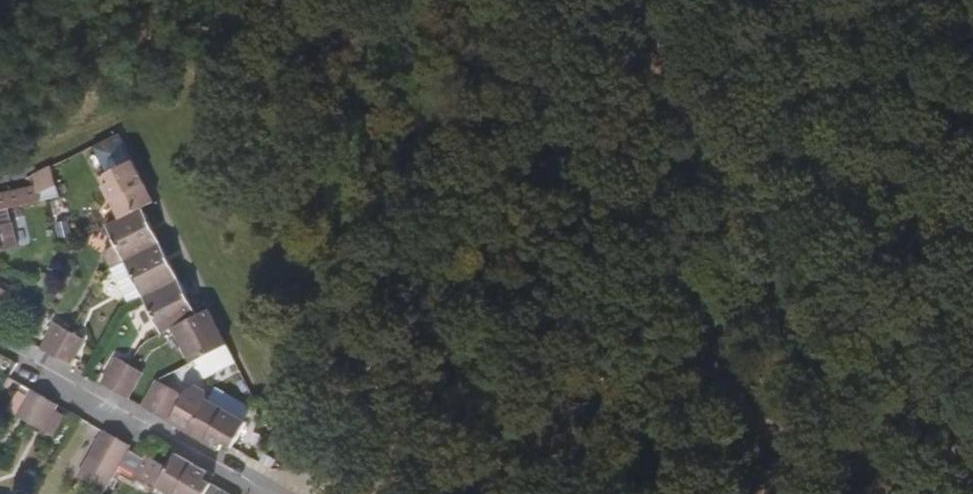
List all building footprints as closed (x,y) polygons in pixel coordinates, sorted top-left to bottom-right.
[(120,134),(93,147),(107,175),(100,178),(121,219),(144,207),(155,201),(120,134)] [(9,209),(46,200),(43,194),(61,185),(52,167),(35,175),(39,185),(0,195),(0,211),(9,209)] [(109,225),(108,226),(118,246),(106,252),(114,267),(116,267),(162,244),(144,207),(121,219),(109,225)] [(0,211),(0,252),(18,247),(9,209),(0,211)] [(162,244),(116,267),(134,303),(144,297),(180,279),(162,244)] [(180,279),(144,297),(163,333),(173,328),(198,315),(180,279)] [(12,294),(0,287),(0,315),(12,294)] [(198,315),(173,328),(191,364),(228,344),(210,309),(198,315)] [(43,351),(57,358),(71,333),(54,323),(45,340),(49,342),(43,351)] [(57,358),(70,366),(84,340),(71,333),(57,358)] [(102,384),(115,391),(130,365),(117,358),(102,384)] [(115,391),(128,399),(142,373),(130,365),(115,391)] [(224,443),(233,448),(248,422),(208,399),(205,390),(196,385),(187,388),(183,395),(157,381),(143,407),(220,451),(224,443)] [(30,424),(45,398),(33,390),(18,416),(30,424)] [(58,405),(45,398),(30,424),(32,425),(43,431),(54,413),(58,405)] [(64,418),(54,413),(43,431),(53,437),(64,418)] [(90,489),(118,439),(105,431),(76,481),(90,489)] [(130,445),(118,439),(90,489),(99,493),(103,493),(118,467),(167,493),(208,493),(213,484),(204,479),(208,473),(175,454),(168,467),(151,457),(130,445)] [(208,493),(231,493),(213,484),(208,493)]
